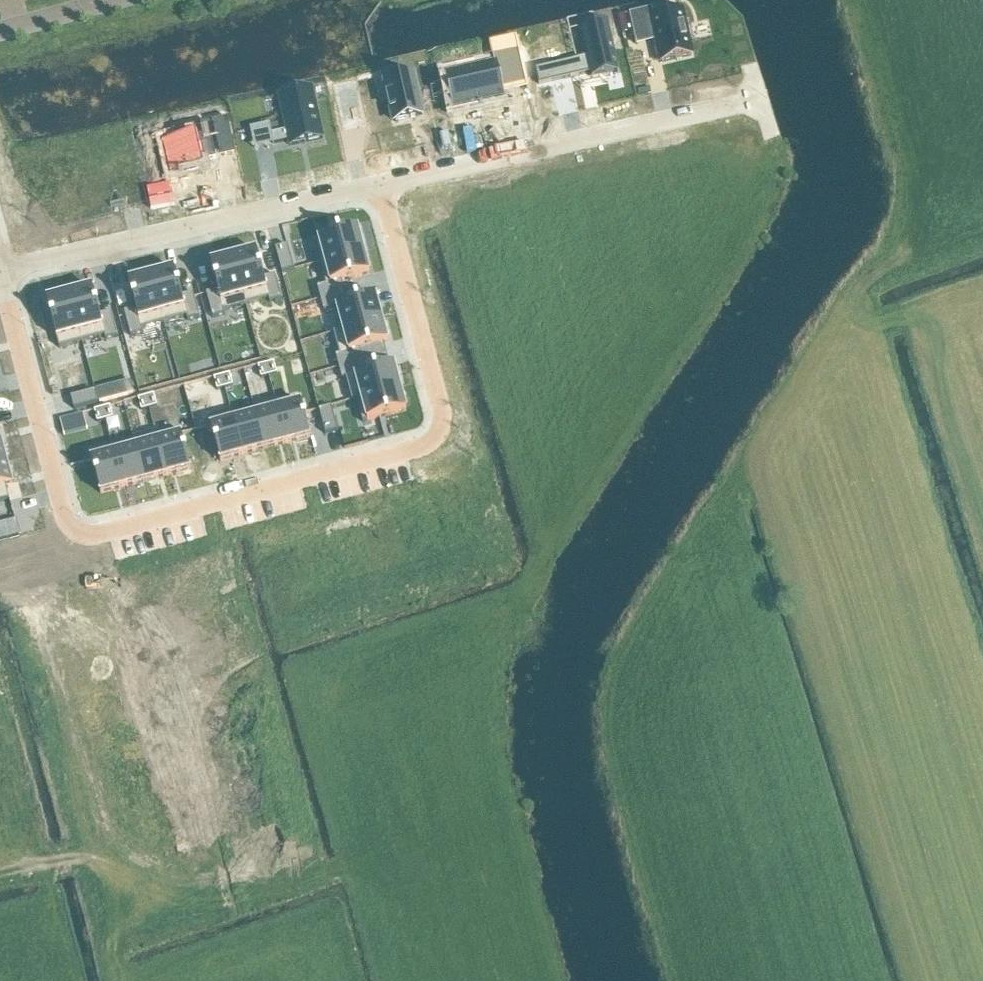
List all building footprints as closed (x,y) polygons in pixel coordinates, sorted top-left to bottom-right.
[(651,12),(630,16),(636,40),(655,36),(662,64),(691,58),(688,43),(693,42),(689,24),(684,26),(681,13),(653,19),(651,12)] [(587,59),(535,71),(539,87),(591,76),(591,80),(593,79),(617,74),(619,73),(618,68),(619,68),(616,54),(615,55),(609,27),(607,27),(583,33),(581,33),(587,59)] [(503,100),(501,92),(528,86),(520,51),(493,57),(495,65),(447,76),(455,111),(503,100)] [(422,117),(413,78),(385,84),(394,123),(422,117)] [(287,132),(272,136),(274,146),(289,142),(291,148),(323,141),(312,91),(280,99),(287,132)] [(231,136),(228,120),(212,124),(216,139),(231,136)] [(200,164),(216,160),(208,125),(173,133),(175,143),(166,145),(172,174),(201,168),(200,164)] [(314,242),(320,265),(363,254),(357,231),(318,241),(314,242)] [(294,272),(288,248),(275,251),(282,275),(294,272)] [(264,281),(256,253),(233,260),(246,308),(269,302),(270,305),(282,302),(275,278),(264,281)] [(317,290),(321,302),(345,295),(342,284),(370,277),(363,254),(320,265),(326,288),(317,290)] [(225,317),(224,314),(246,308),(233,260),(210,266),(218,293),(206,296),(213,321),(225,317)] [(182,299),(174,272),(151,278),(164,326),(187,320),(188,324),(200,321),(193,296),(182,299)] [(142,332),(164,326),(151,278),(129,284),(136,312),(124,315),(131,339),(143,336),(142,332)] [(111,315),(100,318),(92,290),(69,296),(82,344),(105,338),(106,342),(118,339),(111,315)] [(382,322),(376,299),(348,307),(345,295),(321,302),(324,314),(337,310),(343,332),(382,322)] [(47,302),(59,351),(82,344),(69,296),(47,302)] [(343,332),(333,334),(334,335),(340,357),(336,358),(339,370),(363,364),(360,352),(388,345),(382,322),(343,332)] [(269,378),(277,376),(274,364),(266,366),(269,378)] [(400,390),(394,367),(366,375),(363,364),(339,370),(342,382),(346,381),(352,403),(352,404),(357,403),(357,402),(400,390)] [(266,366),(258,368),(261,380),(269,378),(266,366)] [(225,390),(233,388),(229,376),(222,378),(225,390)] [(222,378),(214,380),(217,392),(225,390),(222,378)] [(98,403),(110,400),(107,386),(95,390),(98,403)] [(406,413),(400,390),(357,402),(357,403),(363,425),(406,413)] [(98,405),(95,393),(71,399),(74,412),(98,405)] [(149,410),(157,408),(154,396),(146,398),(149,410)] [(141,413),(149,410),(146,398),(138,400),(141,413)] [(310,439),(301,405),(279,411),(288,445),(310,439)] [(110,408),(102,410),(105,422),(113,420),(110,408)] [(331,409),(319,412),(326,437),(338,433),(331,409)] [(97,424),(105,422),(102,410),(94,412),(97,424)] [(288,445),(279,411),(257,417),(266,451),(288,445)] [(244,457),(235,423),(232,414),(209,420),(220,463),(244,457)] [(266,451),(257,417),(235,423),(244,457),(266,451)] [(190,472),(180,433),(158,439),(168,477),(190,472)] [(168,477),(158,439),(157,434),(133,440),(136,449),(145,484),(168,477)] [(145,484),(136,449),(114,455),(123,490),(145,484)] [(123,490),(114,455),(92,461),(101,496),(123,490)] [(5,487),(13,485),(7,464),(0,466),(0,504),(9,502),(5,487)]
